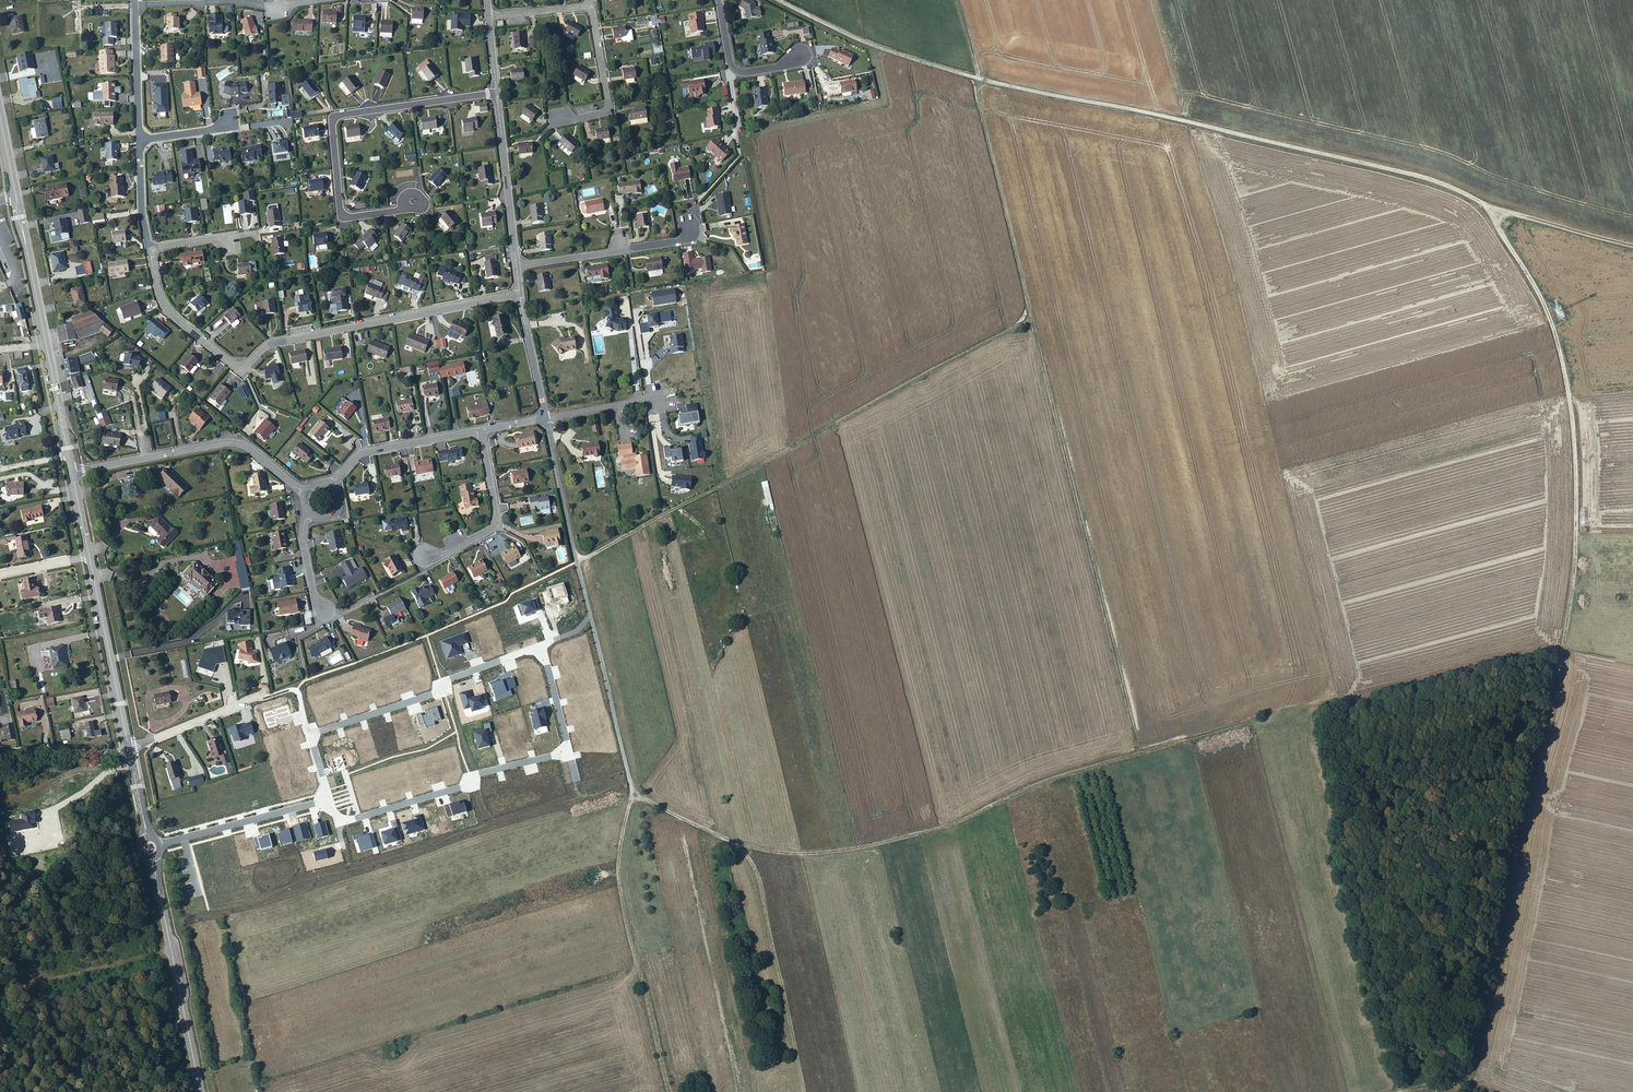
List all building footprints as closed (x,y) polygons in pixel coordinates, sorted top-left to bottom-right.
[(759,7),(755,8),(754,3),(752,3),(750,2),(751,1),(749,0),(743,0),(739,6),(744,9),(746,19),(760,16),(759,7)] [(423,19),(423,9),(411,8),(411,19),(411,23),(422,23),(422,19),(423,19)] [(337,12),(323,11),(322,22),(336,23),(337,16),(337,12)] [(703,31),(701,21),(703,21),(701,13),(689,15),(690,23),(688,23),(689,28),(690,28),(691,34),(703,31)] [(451,31),(462,31),(463,26),(467,26),(467,23),(470,24),(470,15),(461,14),(460,16),(454,16),(452,16),(451,21),(451,25),(447,24),(447,30),(451,30),(451,31)] [(179,30),(179,19),(176,19),(176,15),(167,15),(167,20),(168,20),(168,25),(168,30),(179,30)] [(222,28),(225,24),(222,21),(222,15),(215,16),(215,15),(208,15),(208,25),(210,25),(210,33),(216,33),(216,34),(222,34),(222,28)] [(656,25),(655,16),(647,17),(649,26),(656,25)] [(23,32),(20,17),(9,19),(12,34),(23,32)] [(365,28),(365,18),(353,17),(353,28),(365,28)] [(254,27),(251,18),(241,21),(246,37),(258,34),(256,28),(255,28),(254,27)] [(313,23),(313,21),(294,20),(293,31),(312,32),(312,30),(313,23)] [(392,33),(392,22),(381,22),(380,37),(391,37),(391,33),(392,33)] [(577,37),(581,29),(575,26),(575,25),(571,22),(566,31),(577,37)] [(116,38),(116,24),(105,24),(106,38),(103,38),(104,46),(113,45),(113,38),(116,38)] [(633,40),(631,30),(626,31),(625,27),(619,28),(617,29),(617,28),(612,28),(614,39),(622,37),(623,40),(623,41),(625,41),(633,40)] [(524,43),(524,41),(525,41),(524,32),(515,33),(515,37),(514,37),(515,49),(524,49),(524,43)] [(772,44),(769,42),(768,40),(769,40),(768,32),(757,34),(758,42),(759,42),(762,55),(773,53),(772,44)] [(715,52),(713,43),(700,45),(700,47),(690,49),(692,59),(702,57),(703,61),(709,60),(708,55),(708,53),(714,52),(715,52)] [(173,61),(173,46),(161,46),(161,53),(163,52),(163,61),(173,61)] [(854,56),(841,50),(840,52),(832,49),(828,57),(849,66),(854,56)] [(114,73),(114,56),(113,56),(112,51),(99,51),(100,64),(96,64),(95,65),(95,73),(96,74),(114,73)] [(31,52),(19,55),(22,71),(34,69),(31,52)] [(173,62),(173,61),(163,61),(163,52),(161,53),(162,63),(173,62)] [(477,72),(476,58),(465,60),(467,73),(470,73),(470,77),(479,76),(478,71),(477,72)] [(422,70),(430,65),(426,61),(419,66),(422,70)] [(438,75),(430,64),(430,65),(422,70),(422,71),(418,74),(423,80),(424,80),(427,78),(430,82),(438,75)] [(584,70),(582,69),(583,68),(579,66),(574,75),(585,81),(589,73),(584,70)] [(206,78),(204,68),(198,69),(199,79),(206,78)] [(524,79),(523,70),(517,70),(515,71),(515,69),(510,70),(511,80),(524,79)] [(636,78),(634,69),(629,70),(627,70),(627,69),(622,70),(623,80),(636,78)] [(383,88),(389,75),(380,71),(374,85),(383,88)] [(359,87),(351,76),(340,85),(339,86),(341,89),(342,88),(345,86),(351,93),(359,87)] [(37,91),(35,79),(32,79),(26,81),(26,79),(19,80),(23,101),(37,98),(37,97),(41,97),(39,91),(37,91)] [(318,92),(310,80),(302,86),(311,98),(318,92)] [(705,94),(703,81),(693,83),(693,82),(687,83),(681,84),(682,89),(688,88),(689,93),(698,92),(698,95),(705,94)] [(804,81),(783,84),(785,95),(805,93),(804,81)] [(856,91),(854,81),(840,83),(841,93),(842,93),(842,96),(844,97),(850,96),(851,94),(851,92),(856,91)] [(201,105),(199,93),(195,94),(194,91),(195,91),(194,82),(185,84),(186,95),(183,96),(184,107),(201,105)] [(247,92),(246,83),(232,85),(226,83),(224,88),(226,88),(224,93),(231,96),(239,95),(239,94),(247,92)] [(115,101),(115,84),(102,84),(103,102),(115,101)] [(168,110),(167,92),(166,92),(165,84),(153,84),(153,93),(155,93),(155,101),(156,101),(156,103),(153,103),(154,111),(156,113),(166,112),(168,110)] [(282,103),(280,91),(282,91),(281,85),(268,86),(269,92),(270,103),(271,104),(276,104),(276,103),(282,103)] [(766,99),(765,96),(767,96),(766,88),(753,90),(754,95),(753,95),(755,107),(768,105),(766,100),(766,99)] [(487,111),(486,104),(479,106),(480,112),(487,111)] [(532,110),(531,108),(531,107),(527,105),(522,113),(532,120),(537,113),(532,110)] [(643,123),(642,117),(646,116),(644,107),(636,109),(636,110),(634,110),(628,111),(630,122),(632,124),(634,124),(643,123)] [(719,126),(718,117),(719,116),(718,109),(707,111),(708,118),(706,118),(707,129),(719,126)] [(113,125),(113,113),(94,114),(94,124),(95,124),(95,125),(100,125),(100,124),(103,124),(107,124),(107,125),(113,125)] [(477,128),(476,117),(471,118),(472,119),(462,120),(463,132),(473,131),(473,128),(477,128)] [(437,128),(435,118),(428,119),(420,120),(422,130),(437,128)] [(48,137),(45,120),(34,122),(35,129),(36,128),(38,138),(37,139),(48,137)] [(406,133),(395,122),(388,129),(398,140),(406,133)] [(360,136),(359,125),(345,127),(347,138),(360,136)] [(319,136),(318,126),(303,128),(304,138),(319,136)] [(597,140),(609,138),(608,129),(602,130),(600,130),(599,129),(595,130),(597,140)] [(578,145),(572,139),(571,140),(570,139),(565,135),(559,142),(557,144),(558,146),(563,150),(565,147),(569,150),(569,149),(572,152),(578,145)] [(730,153),(723,146),(717,140),(712,141),(706,148),(706,151),(708,152),(711,153),(722,162),(730,153)] [(288,153),(286,143),(282,143),(282,141),(277,142),(277,144),(273,144),(274,155),(288,153)] [(532,153),(531,143),(525,144),(523,144),(523,143),(518,144),(519,154),(532,153)] [(118,152),(118,148),(118,144),(106,144),(106,160),(118,160),(117,153),(118,152)] [(262,158),(260,145),(253,146),(253,149),(249,149),(249,148),(241,150),(243,163),(244,163),(245,163),(247,163),(248,162),(249,162),(249,161),(255,160),(255,159),(262,158)] [(231,161),(229,149),(224,150),(224,151),(221,151),(220,149),(213,150),(215,162),(220,161),(220,163),(227,162),(226,161),(231,161)] [(200,165),(199,160),(193,161),(192,152),(180,153),(183,175),(188,174),(189,175),(190,176),(194,176),(195,174),(195,173),(201,172),(200,168),(199,168),(199,165),(200,165)] [(53,164),(52,156),(41,159),(44,172),(55,170),(53,164)] [(690,178),(688,167),(678,169),(677,164),(670,165),(673,181),(690,178)] [(489,167),(478,168),(480,182),(479,182),(480,186),(485,185),(492,184),(492,180),(491,180),(489,167)] [(437,188),(446,176),(438,170),(429,181),(437,188)] [(173,182),(171,171),(164,172),(164,173),(159,174),(158,173),(152,174),(154,186),(165,184),(165,183),(173,182)] [(360,190),(366,177),(357,172),(351,186),(360,190)] [(122,186),(122,178),(110,178),(110,187),(111,187),(112,197),(124,197),(124,186),(122,186)] [(324,190),(322,179),(308,182),(309,183),(310,191),(310,192),(324,190)] [(641,193),(639,181),(618,184),(619,194),(623,193),(635,191),(635,194),(641,193)] [(59,198),(57,187),(44,189),(46,200),(59,198)] [(243,193),(243,196),(252,194),(253,201),(255,201),(253,192),(243,193)] [(731,214),(728,193),(715,195),(716,200),(717,200),(719,216),(731,214)] [(244,202),(239,203),(240,210),(239,210),(240,216),(251,214),(249,202),(253,201),(252,194),(243,196),(244,202)] [(604,210),(602,199),(584,203),(581,204),(580,206),(581,212),(583,213),(586,213),(595,211),(595,212),(604,210)] [(542,217),(540,205),(531,206),(532,213),(531,213),(532,218),(533,223),(541,222),(541,217),(542,217)] [(89,222),(86,209),(78,210),(81,224),(89,222)] [(197,222),(195,209),(185,210),(187,223),(197,222)] [(280,222),(278,210),(268,211),(269,218),(269,223),(270,223),(270,228),(279,226),(278,222),(280,222)] [(458,222),(449,211),(441,218),(439,220),(439,222),(442,226),(444,227),(446,225),(449,228),(458,222)] [(496,222),(495,211),(490,212),(490,213),(480,214),(482,227),(492,225),(492,223),(496,222)] [(649,227),(647,214),(637,216),(638,228),(649,227)] [(68,233),(65,220),(54,222),(56,236),(68,233)] [(402,242),(410,230),(402,224),(394,236),(402,242)] [(746,243),(743,225),(730,228),(731,233),(732,233),(733,238),(734,238),(734,239),(736,238),(737,245),(746,243)] [(373,227),(371,230),(377,237),(380,234),(373,227)] [(368,249),(376,242),(374,240),(377,237),(371,230),(370,229),(366,233),(367,233),(360,240),(359,239),(354,245),(359,251),(362,248),(361,246),(363,244),(368,249)] [(126,241),(125,231),(112,233),(113,242),(121,241),(121,242),(126,241)] [(550,245),(549,233),(539,234),(540,241),(540,246),(541,246),(541,251),(550,250),(549,245),(550,245)] [(328,244),(326,234),(313,236),(314,246),(319,245),(320,250),(327,249),(327,244),(328,244)] [(284,254),(282,241),(281,242),(280,237),(272,238),(273,243),(272,243),(273,248),(274,255),(284,254)] [(66,268),(63,252),(51,255),(54,271),(66,268)] [(203,261),(202,252),(180,255),(180,260),(183,259),(184,267),(191,266),(191,262),(198,261),(198,262),(203,261)] [(711,271),(709,257),(700,258),(701,261),(693,262),(693,260),(692,252),(683,254),(686,273),(694,272),(695,271),(694,269),(702,268),(702,272),(711,271)] [(660,259),(660,258),(651,260),(651,261),(647,261),(649,276),(656,275),(655,270),(662,269),(662,268),(660,259)] [(487,271),(488,278),(497,277),(495,260),(486,261),(485,262),(486,266),(485,266),(486,271),(487,271)] [(128,271),(127,261),(114,263),(114,266),(115,272),(123,271),(123,272),(128,271)] [(92,271),(90,262),(83,263),(84,266),(75,268),(77,276),(85,274),(85,272),(92,271)] [(251,273),(250,263),(237,265),(238,274),(246,273),(246,274),(251,273)] [(609,278),(606,265),(585,268),(587,278),(601,276),(601,280),(609,278)] [(457,273),(445,269),(442,278),(449,280),(449,281),(453,283),(454,282),(458,284),(461,276),(456,274),(457,273)] [(422,282),(425,275),(421,273),(420,275),(418,280),(413,278),(402,274),(398,283),(403,285),(401,289),(407,291),(409,291),(410,288),(414,290),(419,291),(419,290),(422,282)] [(550,290),(548,278),(546,278),(546,274),(537,275),(539,292),(550,290)] [(387,293),(384,292),(386,286),(382,284),(381,288),(369,283),(366,293),(373,295),(373,296),(377,298),(377,297),(386,301),(388,295),(387,293)] [(85,304),(81,288),(71,290),(75,306),(85,304)] [(653,301),(653,306),(676,302),(674,289),(651,293),(652,294),(650,295),(651,300),(653,301)] [(347,310),(344,290),(337,291),(338,297),(332,298),(333,304),(331,305),(330,306),(331,313),(332,314),(338,313),(338,312),(347,310)] [(298,304),(299,311),(307,310),(307,311),(312,310),(310,300),(309,295),(304,296),(303,295),(295,296),(295,302),(295,305),(298,304)] [(207,303),(200,296),(191,304),(199,313),(201,313),(205,309),(205,307),(204,306),(207,303)] [(275,313),(273,300),(257,303),(258,310),(264,310),(265,315),(275,313)] [(141,313),(137,302),(120,308),(123,319),(132,316),(141,313)] [(27,328),(21,303),(16,305),(17,310),(16,310),(16,312),(13,313),(14,318),(18,317),(19,322),(21,321),(23,329),(27,328)] [(626,330),(624,319),(619,320),(617,319),(615,306),(608,307),(603,308),(605,318),(608,317),(608,318),(607,321),(608,321),(605,329),(611,331),(612,330),(613,329),(618,331),(626,330)] [(1561,307),(1555,309),(1559,319),(1564,317),(1561,307)] [(237,319),(240,316),(234,308),(224,317),(231,324),(234,327),(235,327),(239,324),(239,322),(237,319)] [(76,340),(101,331),(100,331),(105,324),(90,312),(63,321),(65,326),(57,328),(60,343),(76,340)] [(648,323),(639,325),(640,334),(650,333),(649,328),(658,327),(658,324),(672,322),(670,312),(647,316),(648,323)] [(506,329),(505,322),(503,322),(502,316),(493,318),(493,319),(494,325),(495,329),(491,330),(493,338),(508,334),(506,329)] [(169,332),(154,319),(143,331),(149,336),(151,334),(155,337),(157,334),(163,339),(169,332)] [(463,337),(468,327),(462,324),(454,320),(449,330),(463,337)] [(113,331),(105,324),(100,331),(101,331),(108,337),(113,331)] [(424,352),(429,342),(410,334),(405,345),(424,352)] [(684,352),(681,335),(670,337),(672,354),(684,352)] [(575,350),(574,338),(562,340),(558,339),(551,344),(559,354),(561,355),(563,353),(563,351),(570,350),(570,351),(575,350)] [(385,358),(389,348),(380,345),(381,344),(371,341),(367,352),(385,358)] [(342,358),(341,348),(323,350),(325,361),(342,358)] [(307,361),(305,350),(289,353),(291,364),(307,361)] [(126,354),(123,365),(129,366),(134,367),(133,368),(138,370),(141,357),(126,354)] [(189,372),(198,361),(190,355),(186,359),(184,362),(181,366),(189,372)] [(79,373),(76,357),(64,361),(67,376),(71,375),(79,373)] [(465,373),(463,363),(449,366),(441,368),(443,377),(451,375),(452,376),(465,373)] [(280,374),(277,364),(271,366),(271,367),(268,368),(267,368),(263,369),(266,379),(280,374)] [(440,373),(438,365),(428,367),(429,375),(440,373)] [(28,386),(25,373),(24,369),(17,370),(18,374),(17,374),(20,387),(21,387),(22,391),(28,390),(27,386),(28,386)] [(95,396),(87,375),(80,377),(72,380),(75,391),(83,388),(85,393),(83,394),(85,400),(95,396)] [(116,391),(118,380),(112,379),(112,380),(105,379),(103,389),(116,391)] [(162,399),(171,388),(158,379),(151,387),(159,393),(158,395),(162,399)] [(438,395),(436,384),(422,387),(423,394),(427,397),(438,395)] [(219,406),(230,392),(222,385),(210,399),(219,406)] [(346,420),(356,408),(343,398),(334,410),(346,420)] [(414,410),(411,399),(396,402),(398,413),(414,410)] [(489,414),(487,403),(466,407),(468,418),(469,418),(469,419),(474,418),(474,417),(476,416),(489,414)] [(700,423),(697,404),(694,404),(695,412),(687,413),(679,415),(680,425),(696,423),(697,424),(700,423)] [(695,412),(694,404),(686,405),(687,413),(695,412)] [(200,430),(210,417),(205,414),(204,415),(201,413),(202,412),(197,408),(189,419),(191,421),(193,421),(197,424),(195,426),(200,430)] [(109,419),(106,410),(100,412),(103,419),(103,420),(109,419)] [(390,428),(388,418),(372,421),(374,432),(385,430),(385,429),(390,428)] [(264,440),(275,427),(266,420),(261,427),(256,433),(264,440)] [(319,441),(329,429),(320,421),(309,434),(319,441)] [(26,434),(24,423),(16,425),(13,426),(14,427),(12,427),(5,428),(7,439),(8,440),(13,439),(14,438),(19,438),(18,435),(26,434)] [(535,445),(533,432),(527,433),(527,435),(522,436),(517,437),(519,448),(535,445)] [(119,446),(121,435),(114,433),(114,434),(105,433),(104,444),(119,446)] [(703,451),(700,434),(691,435),(692,443),(691,443),(690,445),(693,460),(704,459),(706,457),(705,453),(703,451)] [(583,456),(593,455),(594,457),(599,456),(597,442),(592,443),(592,444),(581,446),(583,456)] [(307,463),(313,456),(310,453),(299,444),(293,452),(297,455),(298,455),(304,460),(303,461),(307,463)] [(649,474),(646,455),(636,457),(635,454),(632,454),(630,444),(617,446),(619,455),(624,454),(624,455),(623,455),(623,456),(623,461),(621,461),(622,470),(635,468),(636,476),(649,474)] [(462,457),(461,448),(455,449),(455,447),(450,448),(450,450),(446,451),(445,450),(437,452),(439,461),(447,460),(448,464),(453,463),(452,461),(458,460),(457,458),(462,457)] [(683,461),(681,449),(670,450),(670,448),(664,449),(665,458),(671,457),(671,459),(672,463),(683,461)] [(433,471),(431,460),(414,463),(416,475),(433,471)] [(400,475),(398,465),(390,466),(385,467),(387,477),(400,475)] [(187,487),(168,469),(161,476),(165,480),(164,482),(172,490),(170,492),(177,498),(187,487)] [(528,481),(526,470),(521,471),(521,472),(511,474),(511,473),(513,484),(528,481)] [(252,477),(254,486),(250,487),(251,494),(266,491),(262,474),(252,477)] [(691,478),(673,476),(671,488),(690,490),(691,478)] [(772,504),(767,481),(760,483),(765,505),(772,504)] [(8,495),(23,495),(23,483),(19,483),(19,484),(14,485),(8,485),(8,495)] [(369,493),(367,483),(354,486),(355,496),(369,493)] [(474,499),(473,492),(472,492),(470,485),(461,487),(462,495),(465,508),(478,506),(477,499),(474,499)] [(549,509),(547,497),(537,499),(537,497),(529,499),(531,510),(539,509),(540,510),(541,515),(550,513),(549,509)] [(285,519),(282,503),(270,505),(273,521),(285,519)] [(43,516),(41,506),(28,509),(30,520),(43,516)] [(408,527),(417,526),(415,516),(406,518),(392,520),(392,521),(390,522),(390,521),(382,522),(384,532),(392,530),(392,528),(393,528),(394,530),(401,529),(402,531),(408,530),(408,527)] [(176,535),(159,517),(150,525),(159,534),(160,533),(162,535),(157,540),(164,547),(176,535)] [(560,541),(557,529),(547,531),(547,532),(542,533),(544,544),(554,542),(555,547),(562,545),(561,540),(560,541)] [(343,549),(340,537),(341,537),(340,530),(326,533),(327,540),(328,540),(331,550),(332,552),(337,551),(337,550),(343,549)] [(287,548),(283,532),(273,534),(276,550),(287,548)] [(30,555),(26,537),(16,539),(15,539),(19,557),(30,555)] [(242,555),(239,540),(232,541),(236,556),(242,555)] [(526,553),(520,556),(515,547),(508,551),(502,554),(507,564),(516,559),(519,564),(529,559),(526,553)] [(402,570),(394,556),(383,562),(387,568),(388,567),(392,575),(402,570)] [(367,577),(361,567),(353,572),(352,570),(356,567),(352,559),(342,565),(346,573),(347,573),(348,575),(342,578),(348,588),(367,577)] [(487,570),(482,561),(474,566),(469,568),(474,578),(487,570)] [(211,577),(201,569),(195,563),(184,575),(191,581),(192,579),(202,587),(200,589),(207,595),(217,583),(211,578),(211,577)] [(279,570),(281,577),(272,579),(275,589),(293,585),(291,575),(289,568),(279,570)] [(458,581),(452,572),(450,573),(450,574),(448,575),(440,580),(444,589),(458,581)] [(39,596),(37,587),(34,588),(32,579),(23,580),(25,590),(22,591),(24,599),(39,596)] [(418,603),(434,594),(430,585),(426,588),(425,586),(419,590),(418,588),(411,591),(418,603)] [(401,612),(406,610),(399,597),(394,600),(396,603),(387,608),(391,615),(400,611),(401,612)] [(298,612),(296,600),(278,604),(280,615),(298,612)] [(58,617),(57,612),(58,612),(57,607),(39,611),(40,619),(47,617),(49,624),(60,622),(59,617),(58,617)] [(250,626),(250,610),(240,610),(240,613),(235,613),(235,611),(227,611),(227,623),(235,623),(235,618),(240,618),(240,626),(250,626)] [(368,641),(370,630),(361,628),(361,626),(354,624),(351,634),(358,636),(357,640),(364,641),(364,640),(368,641)] [(332,647),(326,637),(322,639),(322,640),(318,643),(314,645),(314,646),(308,649),(312,657),(318,653),(318,654),(332,647)] [(257,661),(256,653),(252,653),(250,641),(239,644),(241,650),(240,650),(238,659),(248,661),(248,664),(253,663),(255,661),(257,661)] [(290,655),(285,643),(280,645),(280,646),(276,648),(276,647),(270,649),(275,662),(290,655)] [(222,646),(204,649),(198,667),(214,672),(216,664),(220,663),(219,662),(215,663),(213,670),(200,667),(206,649),(222,646)] [(222,646),(206,649),(200,667),(213,670),(215,663),(219,662),(220,663),(226,662),(222,646)] [(67,666),(63,647),(50,649),(54,668),(67,666)] [(171,702),(169,692),(154,695),(156,706),(171,702)] [(100,696),(97,697),(97,700),(90,701),(91,707),(101,706),(100,696)] [(85,711),(82,697),(72,699),(75,713),(85,711)] [(36,721),(34,710),(18,713),(20,726),(27,725),(26,723),(36,721)] [(95,737),(92,722),(85,724),(88,738),(95,737)] [(244,736),(253,733),(250,723),(242,726),(242,727),(238,729),(237,726),(228,729),(230,735),(232,734),(234,742),(240,742),(245,738),(244,736)] [(15,739),(12,724),(5,725),(8,740),(15,739)] [(71,738),(69,729),(60,731),(62,740),(71,738)] [(223,752),(219,740),(209,743),(214,759),(220,756),(223,765),(229,763),(225,751),(223,752)] [(179,778),(175,763),(166,766),(171,780),(172,784),(180,782),(179,778)] [(203,784),(200,775),(188,779),(190,787),(203,784)] [(37,826),(35,811),(28,812),(29,817),(15,820),(17,830),(37,826)]
